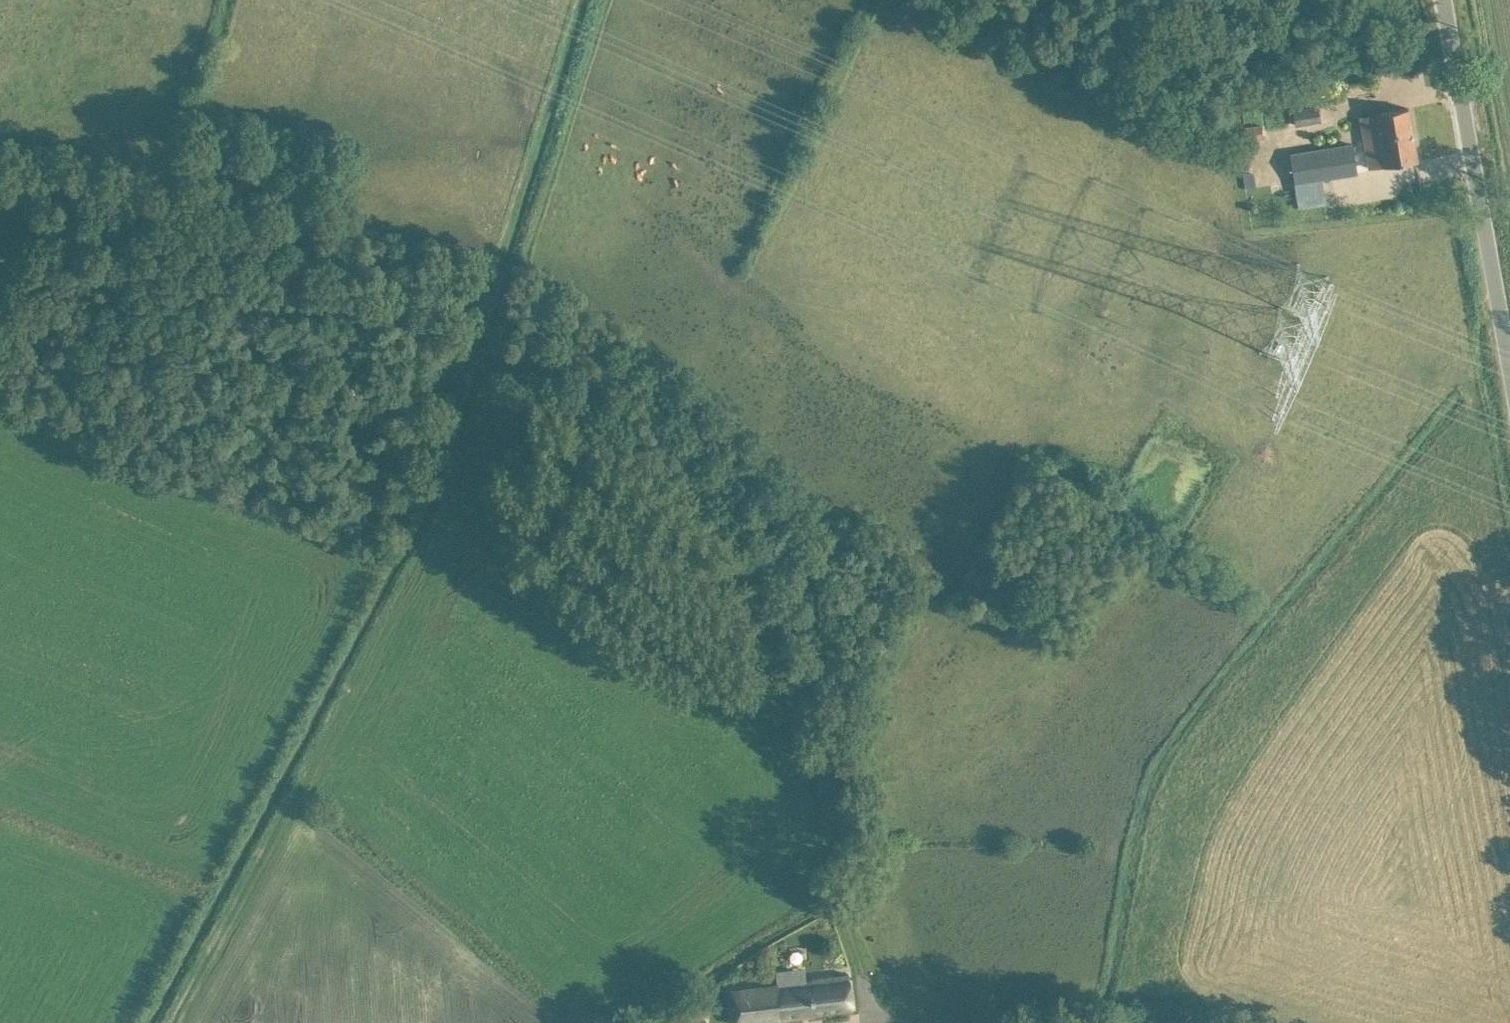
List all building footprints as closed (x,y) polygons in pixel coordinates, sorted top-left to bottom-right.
[(1292,111),(1294,124),(1320,120),(1317,107),(1292,111)] [(1375,113),(1381,145),(1370,147),(1373,165),(1384,163),(1384,165),(1417,160),(1408,107),(1375,113)] [(1243,112),(1246,140),(1263,138),(1260,110),(1243,112)] [(1290,153),(1294,182),(1357,172),(1353,143),(1290,153)] [(1302,183),(1303,206),(1324,205),(1323,182),(1302,183)] [(731,989),(734,1020),(775,1016),(816,1012),(816,1010),(853,1006),(849,974),(811,978),(812,980),(731,989)] [(707,1005),(694,1007),(695,1016),(709,1014),(707,1005)]
